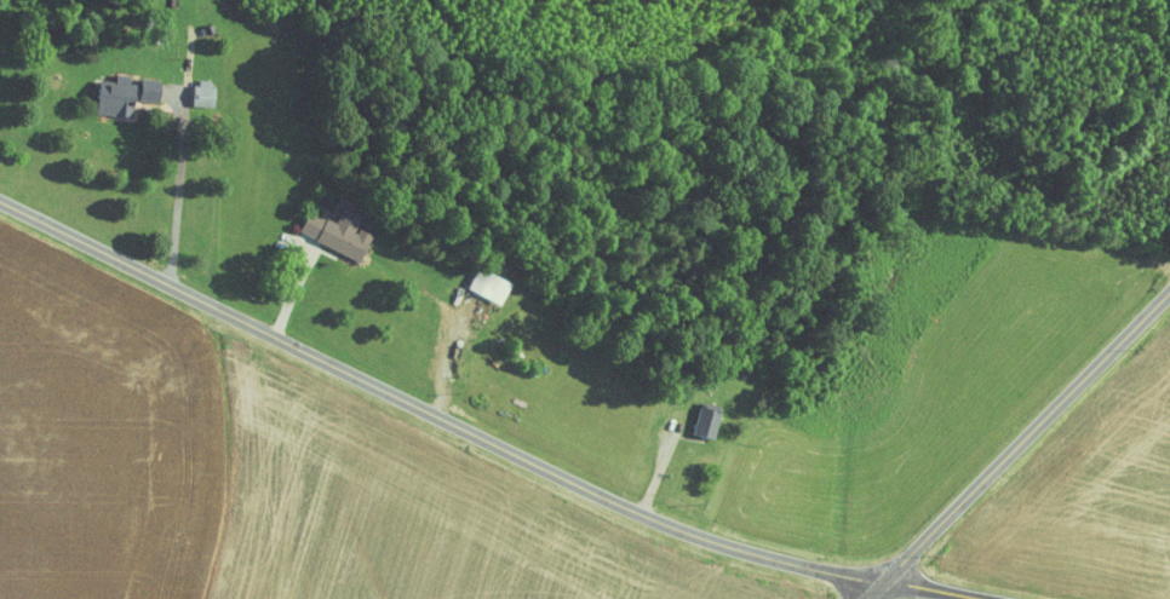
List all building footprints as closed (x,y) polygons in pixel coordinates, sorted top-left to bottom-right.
[(143,100),(163,100),(164,78),(144,77),(143,100)] [(196,103),(216,104),(217,79),(198,78),(196,103)] [(101,114),(138,115),(139,80),(102,79),(101,114)] [(359,226),(365,214),(346,205),(339,222),(312,210),(302,233),(364,260),(376,233),(359,226)] [(504,303),(514,280),(480,267),(470,289),(504,303)] [(696,433),(717,438),(725,410),(704,405),(696,433)]
